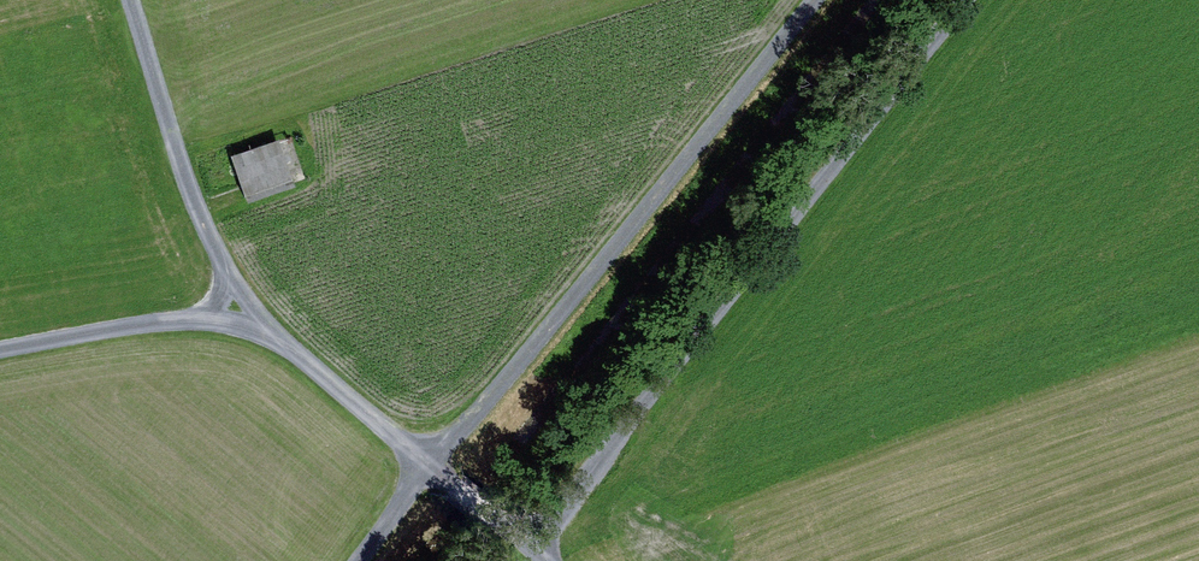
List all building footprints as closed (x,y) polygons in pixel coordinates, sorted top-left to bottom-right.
[(279,140),(235,154),(249,198),(293,183),(279,140)]
